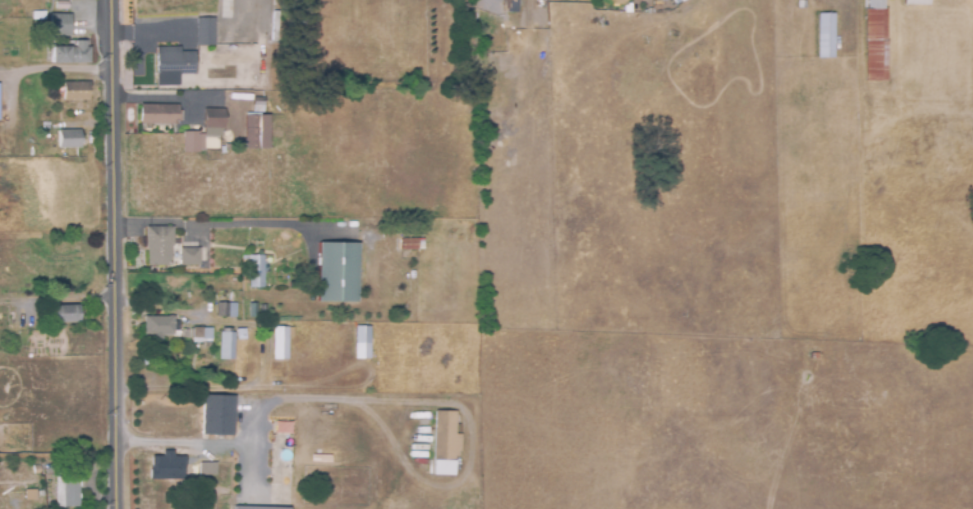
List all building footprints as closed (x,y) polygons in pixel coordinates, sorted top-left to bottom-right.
[(505,13),(504,0),(520,0),(520,12),(505,13)] [(798,9),(797,1),(805,0),(806,8),(798,9)] [(866,82),(865,0),(883,0),(883,9),(886,9),(887,81),(866,82)] [(68,10),(56,9),(56,2),(68,2),(68,10)] [(819,58),(818,14),(834,14),(835,57),(819,58)] [(70,36),(50,35),(51,15),(71,15),(70,36)] [(18,27),(8,27),(8,19),(18,19),(18,27)] [(214,46),(197,45),(197,19),(215,19),(214,46)] [(51,64),(51,48),(75,47),(75,42),(86,41),(86,47),(89,47),(90,63),(51,64)] [(157,87),(156,48),(179,48),(179,52),(195,52),(195,74),(176,74),(176,87),(157,87)] [(64,101),(63,83),(90,83),(90,92),(89,92),(89,100),(64,101)] [(264,112),(254,112),(254,98),(264,98),(264,112)] [(178,124),(140,124),(141,105),(178,106),(178,124)] [(224,129),(205,128),(206,108),(225,109),(224,129)] [(269,149),(246,149),(246,116),(269,116),(269,149)] [(80,148),(58,148),(59,130),(80,130),(80,148)] [(284,131),(284,148),(272,148),(271,131),(284,131)] [(184,153),(183,133),(199,132),(199,135),(204,135),(204,150),(199,150),(199,152),(184,153)] [(180,269),(171,269),(171,266),(147,266),(147,250),(146,250),(146,227),(173,227),(173,247),(172,247),(172,253),(181,253),(181,249),(208,249),(208,268),(200,268),(200,266),(180,266),(180,269)] [(417,239),(417,250),(397,250),(397,239),(417,239)] [(357,244),(357,303),(317,303),(317,244),(357,244)] [(250,288),(250,269),(243,269),(243,256),(264,256),(264,287),(250,288)] [(218,317),(217,304),(236,304),(237,317),(218,317)] [(48,324),(47,312),(53,312),(52,306),(79,305),(80,322),(48,324)] [(163,340),(152,339),(152,335),(144,335),(144,316),(174,317),(174,322),(178,322),(178,331),(174,331),(174,335),(163,335),(163,340)] [(370,358),(356,358),(356,327),(370,327),(370,358)] [(212,340),(202,340),(202,338),(192,338),(192,328),(213,328),(212,340)] [(288,359),(274,359),(274,328),(288,328),(288,329),(293,330),(293,347),(288,347),(288,359)] [(234,359),(220,359),(220,333),(222,333),(222,329),(232,329),(232,333),(235,333),(234,359)] [(237,340),(237,330),(245,329),(246,339),(237,340)] [(138,405),(137,396),(144,396),(145,405),(138,405)] [(233,436),(202,435),(203,396),(234,397),(233,436)] [(454,475),(434,475),(435,411),(456,412),(455,435),(462,435),(462,451),(459,451),(459,456),(455,456),(454,475)] [(184,480),(149,480),(149,468),(151,468),(151,457),(185,457),(185,468),(184,468),(184,480)] [(200,476),(200,463),(216,463),(217,475),(200,476)] [(79,507),(55,507),(56,477),(64,477),(64,474),(79,474),(79,507)]
